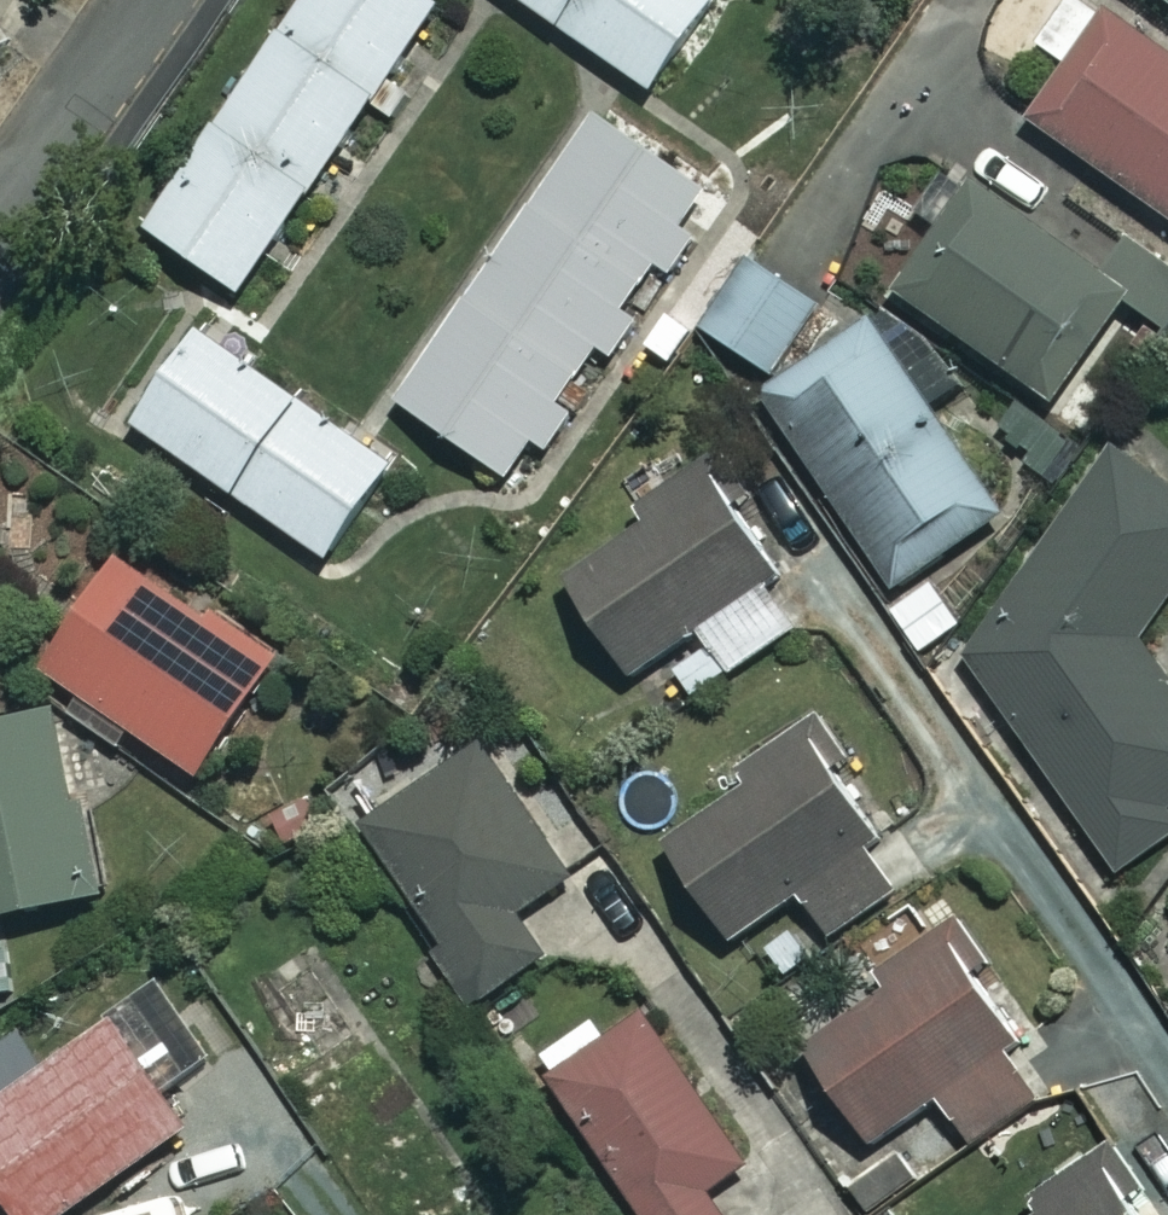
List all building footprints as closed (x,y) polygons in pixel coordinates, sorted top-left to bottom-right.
[(431,0),(303,0),(144,227),(236,291),(436,4),(431,0)] [(648,88),(709,0),(520,0),(648,88)] [(1093,0),(1065,0),(1034,42),(1064,63),(1026,115),(1167,218),(1167,54),(1093,0)] [(703,189),(590,112),(395,400),(507,477),(703,189)] [(1125,295),(970,183),(894,288),(1049,401),(1125,295)] [(816,308),(750,258),(700,324),(766,374),(816,308)] [(1000,512),(869,320),(762,393),(892,585),(1000,512)] [(389,461),(192,328),(128,423),(324,556),(389,461)] [(1126,457),(967,661),(1115,872),(1167,834),(1167,813),(1164,806),(1167,803),(1167,686),(1135,639),(1167,592),(1167,486),(1126,457)] [(803,617),(698,469),(554,570),(628,675),(692,629),(723,673),(803,617)] [(270,656),(115,554),(39,669),(194,771),(270,656)] [(959,626),(933,579),(889,604),(916,651),(959,626)] [(52,709),(0,720),(0,914),(93,893),(52,709)] [(901,882),(798,737),(658,837),(731,940),(797,893),(827,935),(901,882)] [(567,873),(479,746),(358,829),(476,1000),(542,954),(512,911),(567,873)] [(1042,1090),(923,921),(874,955),(892,979),(799,1044),(868,1143),(932,1097),(965,1144),(1042,1090)] [(651,1009),(546,1070),(630,1214),(721,1214),(704,1185),(741,1163),(651,1009)] [(107,1021),(0,1097),(0,1196),(14,1214),(56,1214),(182,1126),(107,1021)] [(1091,1165),(1018,1214),(1125,1214),(1091,1165)]
